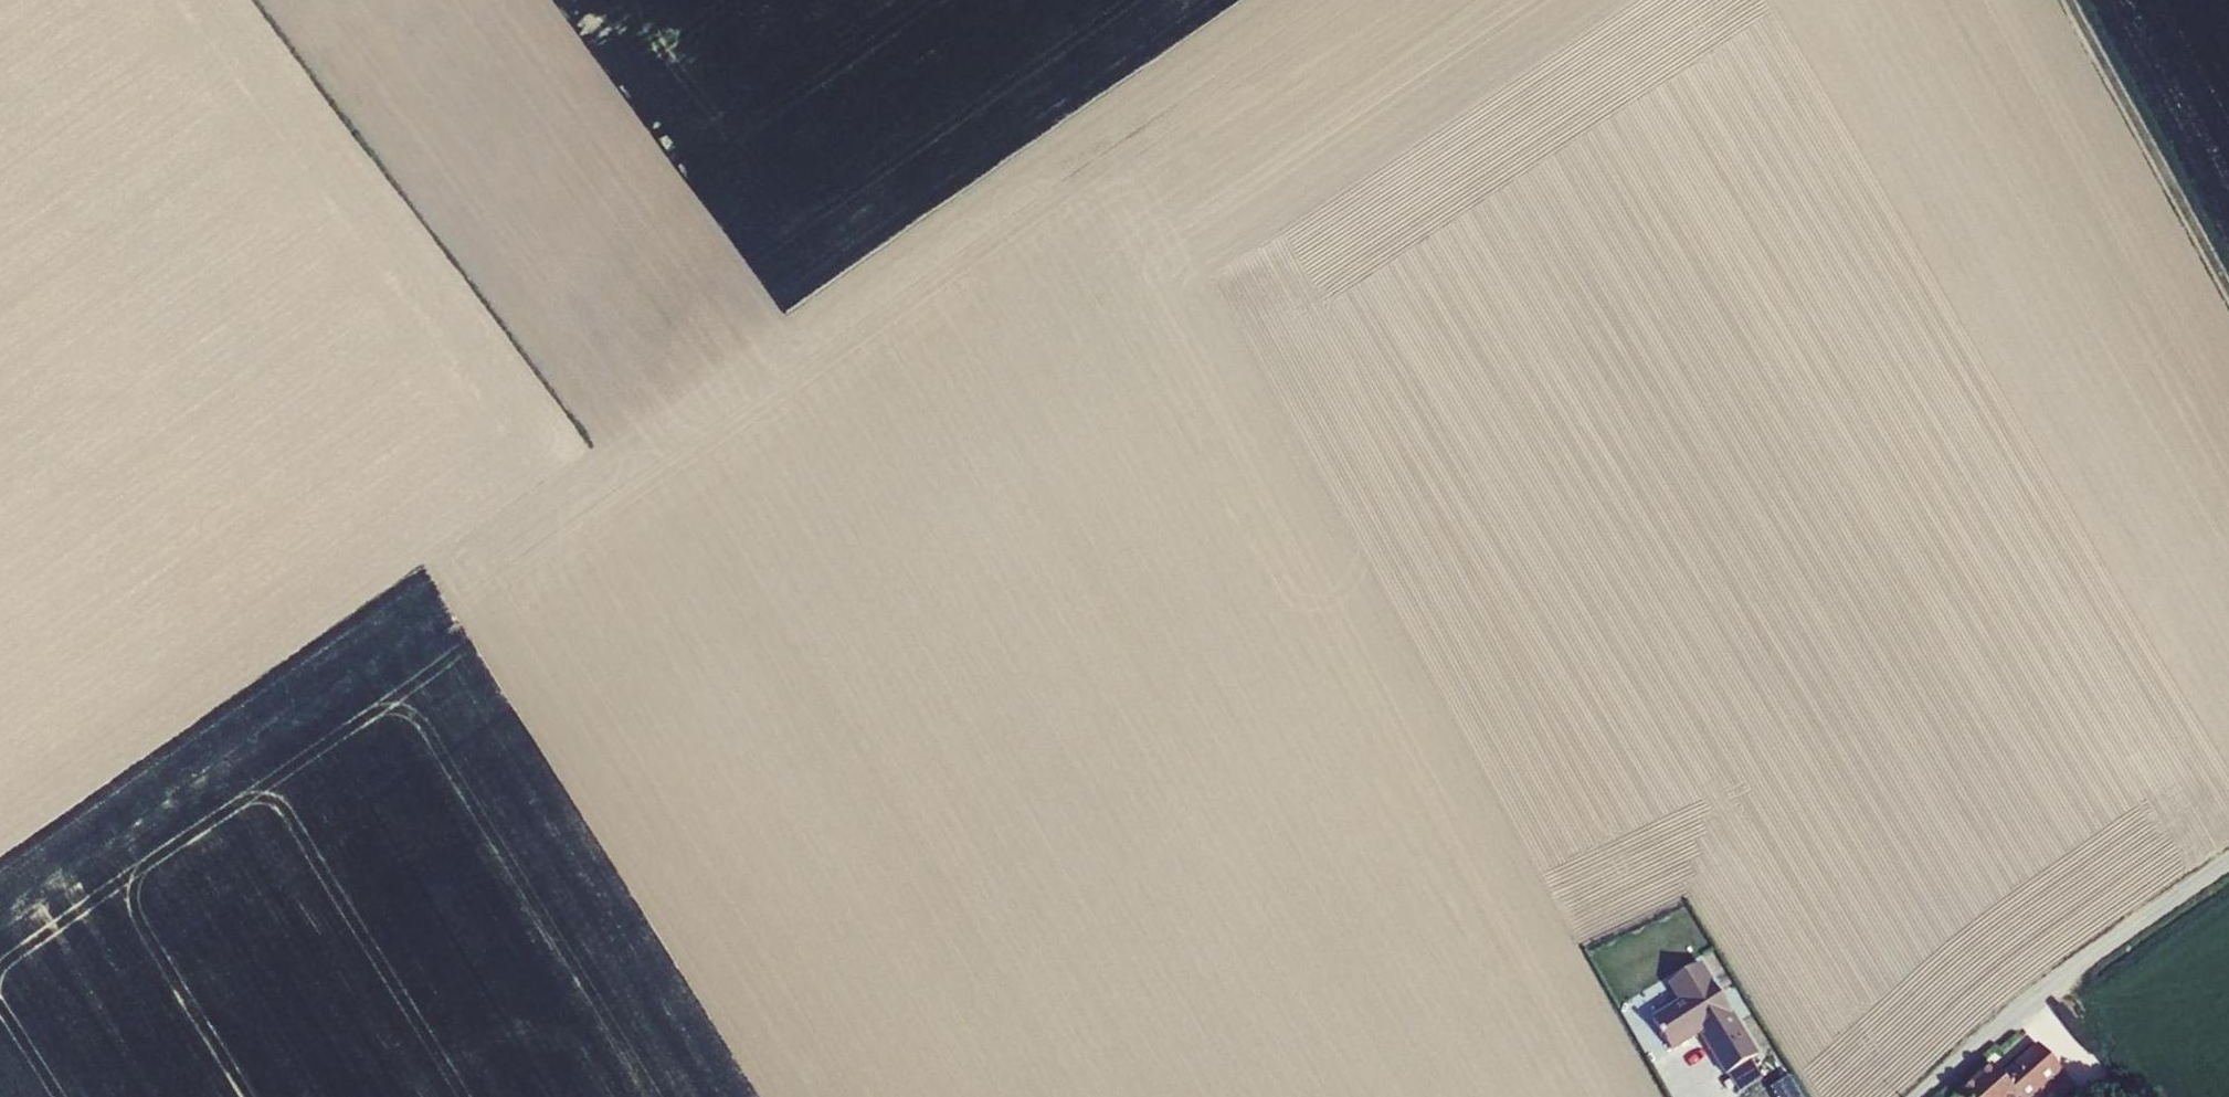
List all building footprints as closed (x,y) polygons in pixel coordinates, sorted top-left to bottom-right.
[(1684,928),(1674,935),(1681,945),(1691,938),(1684,928)] [(1735,1026),(1687,947),(1654,967),(1663,982),(1639,996),(1654,1020),(1659,1017),(1673,1040),(1688,1031),(1699,1049),(1735,1026)] [(1661,1029),(1639,1043),(1662,1081),(1684,1068),(1661,1029)] [(2001,1077),(2018,1096),(2065,1096),(2077,1086),(2038,1043),(2001,1077)] [(1991,1065),(1960,1094),(1962,1096),(2018,1096),(2001,1077),(1991,1065)]
